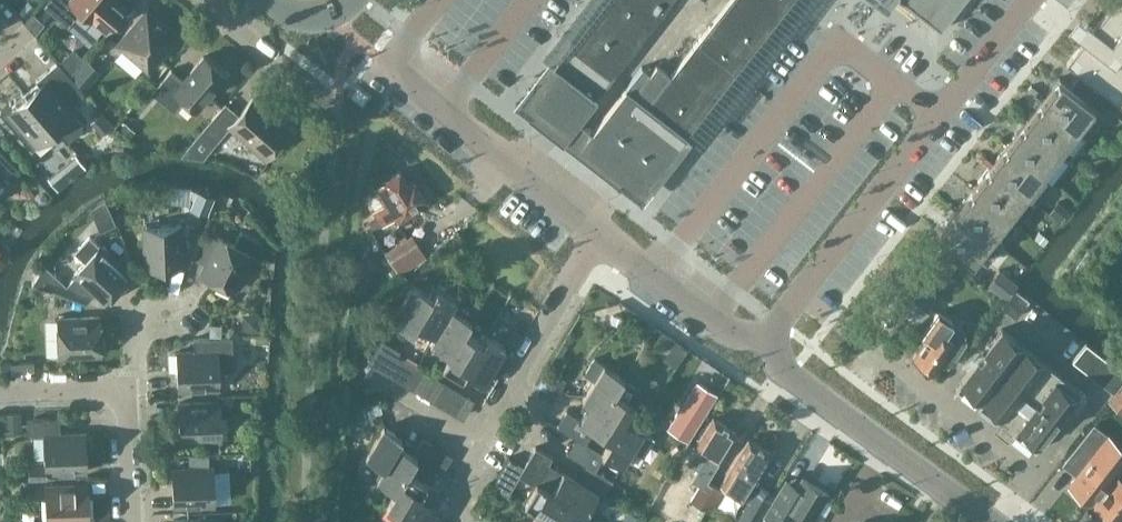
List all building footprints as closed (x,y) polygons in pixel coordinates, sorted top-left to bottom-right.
[(44,4),(69,25),(83,8),(106,28),(127,3),(123,0),(48,0),(44,4)] [(649,30),(611,0),(609,0),(573,47),(612,76),(613,77),(649,30)] [(671,2),(669,0),(611,0),(649,30),(671,2)] [(728,16),(761,41),(790,3),(786,0),(730,0),(729,1),(736,6),(728,16)] [(942,32),(966,0),(902,0),(942,32)] [(1094,30),(1088,25),(1078,37),(1084,42),(1067,64),(1121,107),(1121,0),(1117,0),(1094,30)] [(729,1),(707,30),(746,60),(761,41),(728,16),(736,6),(729,1)] [(117,43),(144,66),(164,42),(166,44),(171,38),(169,36),(174,31),(148,7),(117,43)] [(33,13),(25,22),(35,33),(45,23),(33,13)] [(707,30),(692,48),(731,79),(746,60),(707,30)] [(572,46),(553,70),(554,71),(593,101),(609,80),(612,76),(573,47),(572,46)] [(671,75),(670,77),(709,107),(731,79),(692,48),(671,75)] [(114,49),(109,57),(130,71),(136,63),(114,49)] [(67,55),(59,62),(71,76),(84,60),(78,54),(72,59),(67,55)] [(183,99),(196,109),(227,73),(204,54),(185,76),(172,66),(153,88),(175,108),(183,99)] [(80,105),(77,100),(84,95),(83,90),(71,76),(59,62),(57,60),(49,68),(48,67),(37,77),(40,80),(27,91),(69,141),(83,129),(83,122),(73,111),(80,105)] [(87,60),(72,76),(85,88),(100,72),(87,60)] [(650,73),(633,94),(687,135),(709,107),(670,77),(671,75),(656,64),(650,73)] [(532,98),(531,99),(532,101),(533,100),(569,128),(564,135),(565,136),(593,101),(554,71),(532,98)] [(1041,101),(1087,137),(1105,113),(1060,78),(1041,101)] [(625,87),(579,147),(581,148),(582,147),(595,158),(594,158),(596,160),(597,159),(610,169),(609,170),(611,171),(612,171),(625,181),(624,182),(626,183),(627,182),(640,192),(639,193),(641,195),(642,193),(642,192),(651,180),(652,180),(654,178),(653,178),(663,165),(663,166),(665,164),(664,164),(674,151),(674,152),(676,150),(675,149),(685,137),(686,137),(687,135),(633,94),(625,87)] [(67,142),(69,141),(27,91),(14,102),(12,99),(1,109),(33,146),(54,127),(67,142)] [(230,125),(265,156),(290,127),(254,95),(240,111),(226,100),(202,128),(216,140),(230,125)] [(1070,159),(1087,137),(1041,101),(1024,123),(1070,159)] [(1052,181),(1070,159),(1024,123),(1007,145),(1052,181)] [(125,125),(120,130),(129,139),(134,133),(125,125)] [(1035,203),(1052,181),(1007,145),(990,167),(1035,203)] [(2,176),(8,181),(17,171),(0,151),(0,177),(2,176)] [(71,179),(85,167),(74,155),(60,166),(71,179)] [(1017,225),(1035,203),(990,167),(972,189),(1007,216),(1006,217),(1017,225)] [(380,216),(371,221),(375,227),(383,222),(384,223),(396,216),(399,220),(419,207),(417,203),(425,198),(414,181),(409,184),(400,170),(385,179),(372,187),(383,204),(375,209),(380,216)] [(189,203),(190,186),(165,185),(163,201),(189,203)] [(196,189),(189,208),(207,215),(214,195),(196,189)] [(1001,247),(1017,225),(1006,217),(1007,216),(972,189),(955,211),(1001,247)] [(1048,213),(1059,222),(1068,210),(1057,201),(1048,213)] [(987,265),(1001,247),(955,211),(937,234),(972,261),(976,257),(987,265)] [(182,221),(145,223),(147,265),(150,269),(162,268),(164,264),(184,264),(182,221)] [(235,286),(258,236),(241,229),(236,240),(220,233),(218,236),(204,231),(193,256),(206,262),(202,271),(235,286)] [(1043,244),(1048,238),(1039,231),(1034,237),(1043,244)] [(427,256),(422,247),(412,233),(386,250),(401,273),(427,256)] [(84,260),(74,270),(105,299),(118,285),(125,286),(132,278),(130,272),(131,271),(101,242),(99,245),(89,236),(75,251),(84,260)] [(44,264),(31,283),(59,293),(67,285),(44,264)] [(990,284),(1008,298),(1016,288),(1019,284),(1014,280),(1001,269),(990,284)] [(922,316),(937,299),(917,281),(902,298),(922,316)] [(412,331),(416,323),(433,295),(414,284),(399,310),(390,305),(385,315),(393,319),(412,331)] [(416,323),(412,331),(431,342),(457,299),(437,288),(433,295),(416,323)] [(1016,288),(1008,298),(1001,307),(1015,318),(1030,300),(1016,288)] [(450,354),(465,329),(472,319),(477,311),(457,299),(431,342),(450,354)] [(925,342),(915,355),(936,372),(949,355),(953,358),(966,342),(964,331),(939,311),(919,337),(925,342)] [(259,312),(248,312),(244,317),(245,333),(260,332),(259,312)] [(57,316),(59,354),(102,352),(102,350),(106,346),(106,337),(101,333),(100,314),(57,316)] [(613,314),(611,322),(622,325),(624,317),(613,314)] [(514,328),(506,341),(516,347),(524,334),(514,328)] [(462,376),(466,370),(484,340),(465,329),(450,354),(444,365),(462,376)] [(955,389),(1035,451),(1081,391),(1001,329),(955,389)] [(486,382),(507,347),(487,335),(484,340),(466,370),(486,382)] [(221,385),(220,369),(233,369),(233,336),(194,337),(195,349),(177,350),(178,387),(221,385)] [(398,354),(399,354),(401,350),(381,339),(368,362),(387,373),(398,354)] [(1119,386),(1121,382),(1121,369),(1086,342),(1072,361),(1114,393),(1119,386)] [(34,358),(22,359),(23,369),(24,369),(34,369),(34,358)] [(584,376),(594,382),(604,364),(595,359),(584,376)] [(9,360),(1,360),(1,370),(9,370),(9,360)] [(408,360),(397,379),(406,385),(418,365),(408,360)] [(624,379),(626,376),(605,363),(604,364),(594,382),(583,398),(590,403),(581,418),(568,410),(558,425),(578,438),(587,442),(596,427),(594,425),(603,411),(624,379)] [(427,371),(416,390),(425,396),(437,377),(427,371)] [(437,377),(425,396),(435,401),(446,382),(437,377)] [(552,377),(545,389),(556,396),(563,384),(552,377)] [(603,411),(594,425),(596,427),(612,437),(613,437),(626,417),(627,418),(636,403),(651,396),(642,390),(624,379),(603,411)] [(689,440),(718,393),(698,380),(669,427),(689,440)] [(1121,408),(1121,385),(1110,398),(1121,408)] [(464,419),(476,400),(456,388),(444,407),(464,419)] [(546,414),(557,419),(565,401),(554,396),(546,414)] [(180,438),(223,436),(221,399),(179,400),(180,438)] [(370,404),(357,407),(361,420),(374,417),(370,404)] [(21,413),(5,414),(6,431),(21,431),(21,413)] [(711,509),(724,488),(708,478),(738,430),(715,416),(696,446),(707,452),(692,477),(701,482),(691,497),(711,509)] [(645,429),(627,418),(626,417),(613,437),(612,437),(603,452),(606,454),(623,465),(633,449),(644,456),(656,438),(644,431),(645,429)] [(60,418),(26,419),(27,435),(44,434),(45,459),(27,459),(28,480),(47,479),(47,470),(88,468),(88,451),(92,447),(91,437),(87,434),(87,430),(60,431),(60,418)] [(418,454),(415,453),(400,443),(404,436),(386,426),(368,456),(385,466),(377,478),(397,490),(409,470),(418,454)] [(1113,474),(1121,462),(1121,448),(1093,426),(1063,464),(1077,475),(1069,486),(1090,503),(1113,474)] [(723,482),(746,496),(773,451),(750,437),(723,482)] [(425,459),(434,444),(425,438),(415,453),(418,454),(425,459)] [(220,441),(206,441),(207,451),(220,451),(220,441)] [(575,441),(568,452),(584,462),(586,462),(597,468),(606,454),(603,452),(595,448),(593,452),(575,441)] [(525,463),(519,473),(534,482),(537,478),(572,500),(571,501),(586,510),(599,489),(595,487),(577,476),(550,459),(553,453),(537,444),(525,463)] [(190,465),(173,466),(174,504),(216,502),(215,465),(208,465),(208,454),(190,455),(190,465)] [(519,473),(525,463),(510,454),(492,484),(508,493),(519,473)] [(605,493),(614,479),(597,468),(586,462),(577,476),(595,487),(599,489),(605,493)] [(407,517),(419,497),(428,482),(409,470),(397,490),(387,505),(407,517)] [(827,492),(802,477),(792,494),(781,488),(765,515),(776,521),(788,521),(796,510),(811,519),(827,492)] [(1118,477),(1096,507),(1116,521),(1119,521),(1121,518),(1121,480),(1118,477)] [(560,519),(561,518),(571,501),(572,500),(537,478),(534,482),(525,498),(540,507),(560,519)] [(45,483),(47,521),(91,519),(89,481),(45,483)] [(773,490),(758,481),(735,521),(754,521),(773,490)] [(438,508),(433,505),(441,492),(427,484),(419,497),(407,517),(404,521),(430,521),(438,508)] [(835,497),(827,492),(811,519),(816,521),(819,521),(835,497)] [(561,518),(560,519),(540,507),(531,521),(567,521),(561,518)] [(629,510),(622,521),(640,521),(642,519),(629,510)]
